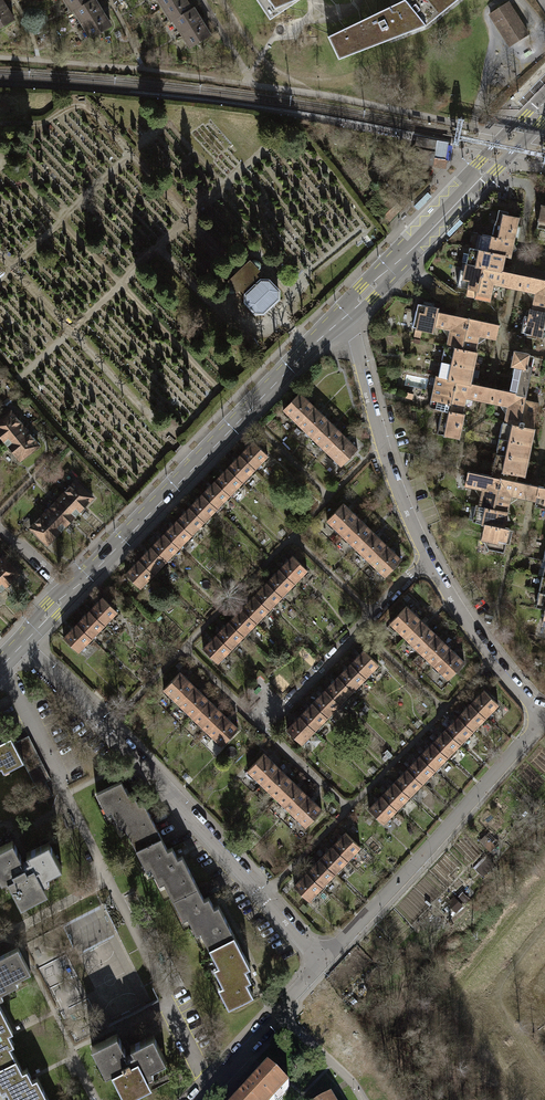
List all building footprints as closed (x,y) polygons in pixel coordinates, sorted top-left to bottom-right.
[(72,12),(74,11),(92,0),(64,0),(72,12)] [(102,12),(95,0),(92,0),(74,11),(82,24),(102,12)] [(176,0),(158,0),(163,8),(176,0)] [(163,8),(171,22),(173,20),(191,9),(186,0),(176,0),(163,8)] [(270,20),(299,0),(257,0),(270,20)] [(406,0),(404,0),(397,4),(328,37),(339,59),(426,25),(406,0)] [(426,25),(458,0),(406,0),(426,25)] [(508,3),(490,14),(510,46),(528,35),(508,3)] [(0,11),(0,28),(14,19),(6,7),(0,11)] [(181,34),(202,21),(193,8),(191,9),(173,20),(181,34)] [(102,12),(82,24),(90,38),(111,26),(102,12)] [(202,21),(181,34),(190,48),(210,35),(202,21)] [(412,161),(432,165),(433,161),(434,157),(435,152),(434,152),(436,144),(416,141),(412,161)] [(435,152),(434,157),(442,158),(444,146),(436,144),(434,152),(435,152)] [(496,221),(492,236),(514,241),(519,218),(503,214),(502,222),(496,221)] [(482,234),(479,250),(505,256),(511,257),(512,250),(517,249),(514,241),(492,236),(482,234)] [(461,262),(466,263),(482,267),(502,270),(505,256),(479,250),(469,248),(468,254),(463,253),(461,262)] [(250,261),(227,282),(228,283),(226,285),(225,289),(227,292),(230,293),(233,294),(236,292),(240,289),(245,294),(245,302),(255,313),(263,313),(279,299),(279,291),(269,280),(261,280),(255,274),(259,271),(259,270),(260,267),(260,264),(259,261),(256,260),(253,260),(250,261)] [(467,293),(476,295),(482,267),(466,263),(465,270),(461,270),(457,286),(468,289),(467,293)] [(513,288),(519,289),(522,275),(516,273),(502,270),(482,267),(476,295),(475,298),(490,301),(493,284),(513,288)] [(532,309),(544,312),(544,279),(522,275),(519,289),(535,293),(532,309)] [(433,332),(434,326),(437,311),(438,308),(418,304),(413,327),(417,328),(416,329),(433,332)] [(544,318),(544,312),(532,309),(530,308),(529,316),(525,316),(521,332),(542,336),(543,328),(544,318)] [(447,346),(461,349),(468,318),(437,311),(434,326),(450,330),(447,346)] [(499,325),(468,318),(461,349),(475,352),(479,335),(496,339),(499,325)] [(445,345),(442,361),(474,368),(477,352),(475,352),(461,349),(447,346),(445,345)] [(515,366),(509,391),(526,395),(534,356),(529,355),(529,354),(515,350),(512,365),(515,366)] [(470,383),(474,368),(442,361),(439,376),(454,380),(470,383)] [(442,410),(448,411),(454,380),(439,376),(436,375),(431,399),(432,399),(436,404),(435,408),(442,410)] [(470,383),(454,380),(448,411),(463,414),(466,397),(488,402),(491,403),(494,388),(491,387),(470,383)] [(508,406),(504,422),(519,426),(525,400),(526,395),(509,391),(494,388),(491,403),(508,406)] [(283,409),(297,423),(314,406),(299,392),(283,409)] [(525,400),(519,426),(533,429),(539,403),(525,400)] [(328,420),(314,406),(297,423),(312,437),(328,420)] [(464,414),(463,414),(448,411),(442,410),(437,433),(459,438),(464,414)] [(6,443),(25,428),(11,411),(0,420),(0,436),(6,443)] [(312,437),(326,451),(343,434),(328,420),(312,437)] [(503,422),(499,438),(531,444),(535,429),(533,429),(519,426),(504,422),(503,422)] [(39,445),(25,428),(6,443),(20,460),(38,446),(39,445)] [(357,449),(343,434),(326,451),(341,466),(357,449)] [(499,438),(496,453),(528,460),(531,444),(499,438)] [(253,441),(240,455),(255,469),(268,456),(253,441)] [(525,476),(528,460),(496,453),(492,473),(491,476),(500,478),(517,481),(517,478),(518,474),(525,476)] [(242,482),(255,469),(240,455),(235,460),(227,468),(242,482)] [(229,495),(242,482),(227,468),(222,473),(215,481),(229,495)] [(479,506),(493,509),(500,478),(491,476),(468,471),(465,486),(482,489),(479,506)] [(532,500),(536,500),(539,486),(535,485),(517,481),(500,478),(493,509),(507,512),(511,495),(532,500)] [(75,481),(60,497),(77,513),(93,497),(75,481)] [(210,486),(202,494),(217,508),(229,495),(215,481),(210,486)] [(539,486),(536,500),(535,506),(544,508),(544,487),(539,486)] [(204,522),(217,508),(202,494),(197,500),(189,508),(204,522)] [(60,497),(46,512),(63,528),(77,513),(60,497)] [(327,520),(342,534),(358,517),(343,503),(327,520)] [(509,518),(507,512),(493,509),(479,506),(475,505),(472,521),(483,523),(505,527),(506,520),(509,518)] [(184,513),(177,521),(191,535),(204,522),(189,508),(184,513)] [(48,544),(63,528),(46,512),(30,527),(48,544)] [(372,531),(358,517),(342,534),(356,548),(372,531)] [(179,548),(191,535),(177,521),(172,525),(164,534),(179,548)] [(508,527),(505,527),(483,523),(480,538),(488,539),(487,549),(504,552),(508,527)] [(356,548),(370,562),(387,545),(372,531),(356,548)] [(159,539),(151,547),(166,561),(179,548),(164,534),(159,539)] [(401,559),(387,545),(370,562),(385,576),(401,559)] [(153,574),(166,561),(151,547),(146,552),(139,560),(153,574)] [(0,559),(0,585),(4,588),(19,573),(3,556),(0,559)] [(293,556),(280,569),(294,583),(307,570),(293,556)] [(140,588),(153,574),(139,560),(134,565),(125,573),(140,588)] [(282,596),(294,583),(280,569),(267,582),(282,596)] [(267,582),(254,595),(269,609),(282,596),(267,582)] [(539,591),(536,607),(544,609),(544,592),(539,591)] [(256,623),(269,609),(254,595),(242,608),(256,623)] [(103,597),(89,611),(104,625),(117,612),(103,597)] [(390,623),(405,637),(421,620),(406,606),(390,623)] [(242,608),(229,622),(243,636),(256,623),(242,608)] [(89,611),(77,624),(91,638),(104,625),(89,611)] [(436,634),(421,620),(405,637),(419,651),(436,634)] [(231,649),(243,636),(229,622),(216,635),(231,649)] [(78,651),(91,638),(77,624),(63,637),(78,651)] [(419,651),(433,664),(450,648),(436,634),(419,651)] [(218,662),(231,649),(216,635),(203,648),(218,662)] [(464,662),(450,648),(433,664),(448,679),(464,662)] [(364,650),(351,663),(366,677),(379,664),(364,650)] [(353,691),(366,677),(351,663),(338,676),(353,691)] [(164,689),(178,703),(195,686),(180,672),(164,689)] [(340,704),(353,691),(338,676),(325,689),(340,704)] [(209,700),(195,686),(178,703),(193,717),(209,700)] [(325,689),(312,703),(327,717),(340,704),(325,689)] [(484,690),(471,703),(486,717),(499,704),(484,690)] [(193,717),(207,731),(223,714),(209,700),(193,717)] [(312,703),(300,716),(314,730),(327,717),(312,703)] [(472,731),(486,717),(471,703),(458,716),(472,731)] [(238,728),(223,714),(207,731),(222,745),(238,728)] [(301,743),(314,730),(300,716),(287,729),(301,743)] [(458,716),(445,729),(460,744),(472,731),(458,716)] [(447,756),(460,744),(445,729),(433,742),(447,756)] [(7,764),(10,768),(23,761),(14,743),(11,736),(0,742),(0,768),(7,764)] [(29,736),(14,743),(23,761),(36,786),(31,788),(39,803),(53,796),(46,781),(51,779),(29,736)] [(433,742),(420,756),(434,770),(447,756),(433,742)] [(247,770),(262,784),(279,767),(264,753),(247,770)] [(420,756),(407,769),(422,783),(434,770),(420,756)] [(293,781),(279,767),(262,784),(276,798),(293,781)] [(409,796),(422,783),(407,769),(395,782),(409,796)] [(121,820),(136,850),(161,837),(142,800),(138,802),(132,791),(128,794),(122,781),(97,794),(104,808),(108,806),(117,822),(121,820)] [(276,798),(291,812),(307,795),(293,781),(276,798)] [(395,782),(382,795),(397,809),(409,796),(395,782)] [(322,809),(307,795),(291,812),(305,826),(322,809)] [(383,823),(397,809),(382,795),(369,808),(383,823)] [(346,832),(333,846),(347,860),(360,846),(346,832)] [(168,849),(161,837),(136,850),(143,863),(148,861),(157,878),(161,876),(173,899),(197,886),(182,856),(177,858),(172,847),(168,849)] [(0,847),(0,875),(5,873),(19,899),(25,896),(27,901),(47,890),(41,878),(61,867),(48,842),(26,853),(29,858),(23,861),(12,841),(0,847)] [(334,873),(347,860),(333,846),(320,859),(334,873)] [(320,859),(307,872),(322,886),(334,873),(320,859)] [(309,900),(322,886),(307,872),(294,885),(309,900)] [(204,899),(197,886),(173,899),(180,912),(184,910),(193,927),(198,925),(209,948),(234,936),(218,905),(214,907),(208,896),(204,899)] [(250,967),(234,936),(209,948),(221,972),(217,974),(226,991),(221,993),(228,1007),(253,995),(246,982),(251,980),(245,969),(250,967)] [(12,987),(9,983),(30,972),(18,948),(0,957),(0,993),(12,987)] [(16,1058),(9,1046),(14,1044),(8,1033),(13,1031),(0,1006),(0,1066),(16,1058)] [(152,1083),(145,1071),(166,1060),(153,1035),(131,1046),(133,1052),(128,1055),(117,1034),(92,1046),(104,1069),(109,1066),(123,1092),(129,1089),(131,1094),(152,1083)] [(17,1099),(48,1099),(37,1077),(32,1080),(26,1069),(22,1071),(16,1058),(0,1066),(0,1084),(2,1082),(11,1099),(15,1097),(17,1099)] [(238,1099),(278,1099),(289,1088),(268,1069),(250,1087),(238,1099)]
